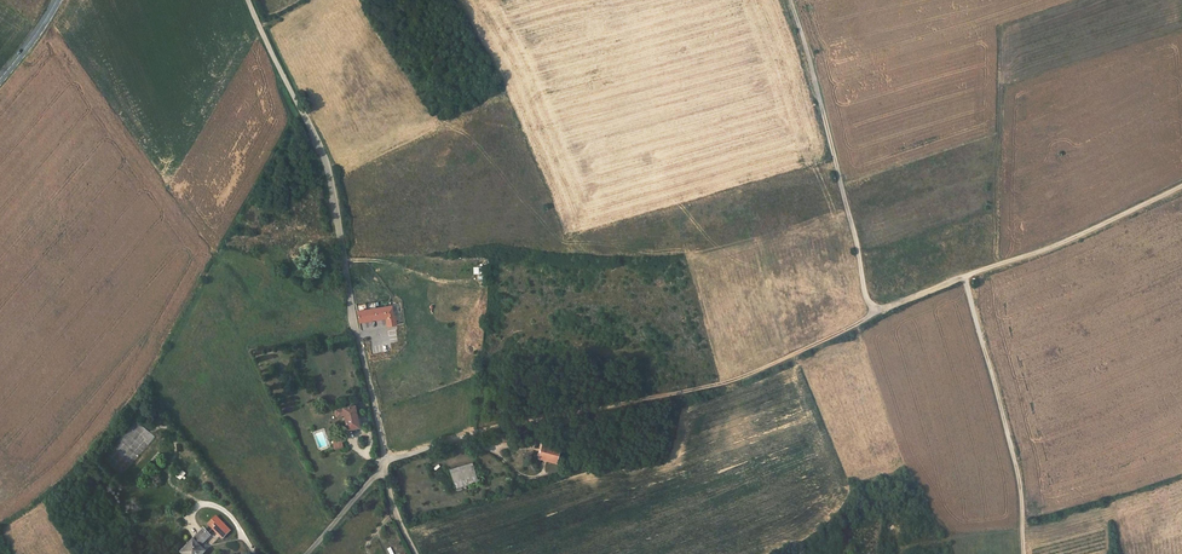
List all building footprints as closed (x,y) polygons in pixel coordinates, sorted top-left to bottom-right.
[(383,327),(396,325),(395,316),(393,315),(392,306),(357,311),(359,322),(381,318),(383,327)] [(342,430),(357,427),(352,406),(337,408),(342,430)] [(330,438),(331,445),(332,449),(340,448),(338,437),(330,438)] [(558,449),(542,444),(538,459),(555,463),(558,449)] [(449,469),(454,489),(477,482),(471,463),(449,469)] [(186,474),(182,470),(176,475),(180,480),(182,478),(185,481),(188,479),(185,475),(186,474)] [(229,531),(215,516),(208,524),(222,538),(229,531)] [(203,530),(181,552),(182,553),(202,553),(197,548),(209,536),(203,530)]
